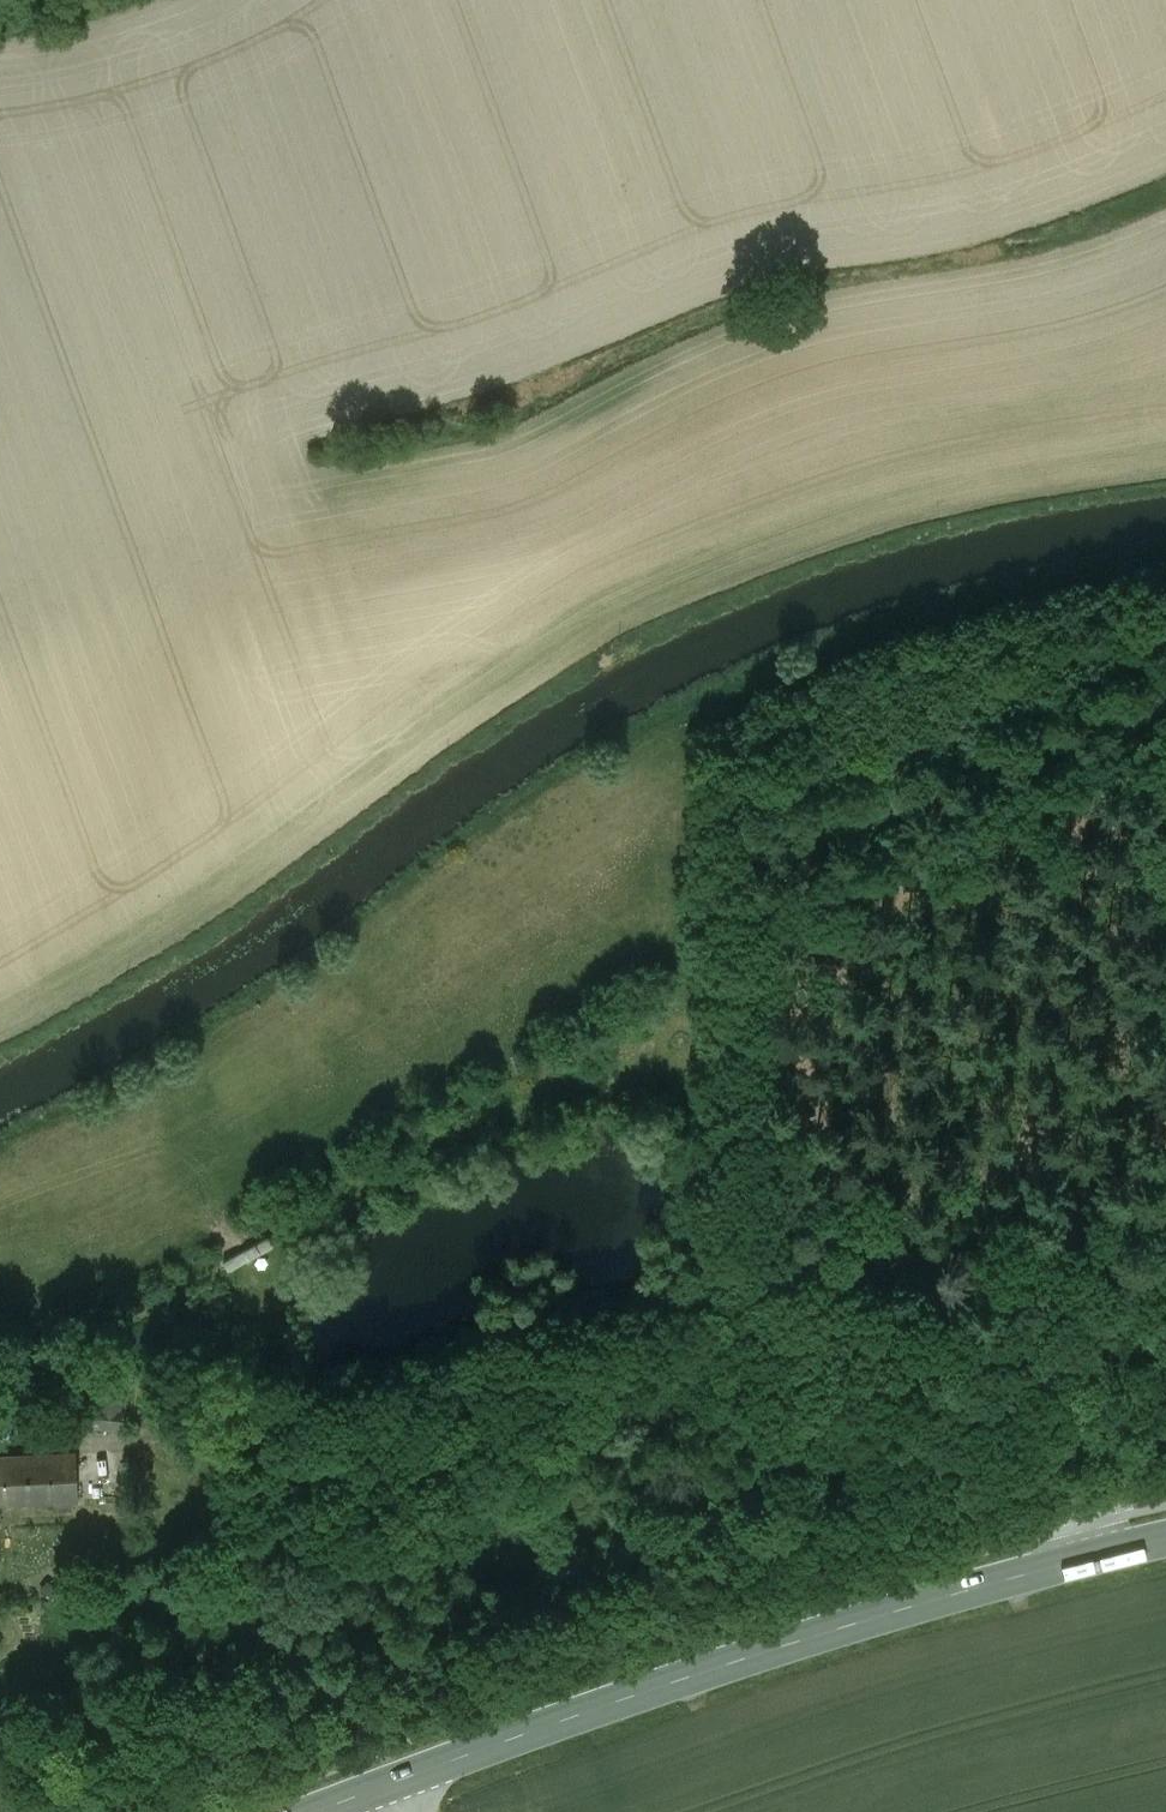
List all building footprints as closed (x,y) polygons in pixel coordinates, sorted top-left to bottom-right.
[(188,1322),(182,1354),(218,1361),(224,1329),(188,1322)] [(120,1407),(65,1400),(62,1419),(118,1426),(120,1407)] [(0,1415),(0,1439),(27,1438),(27,1414),(0,1415)] [(77,1499),(75,1454),(0,1457),(0,1502),(77,1499)]
